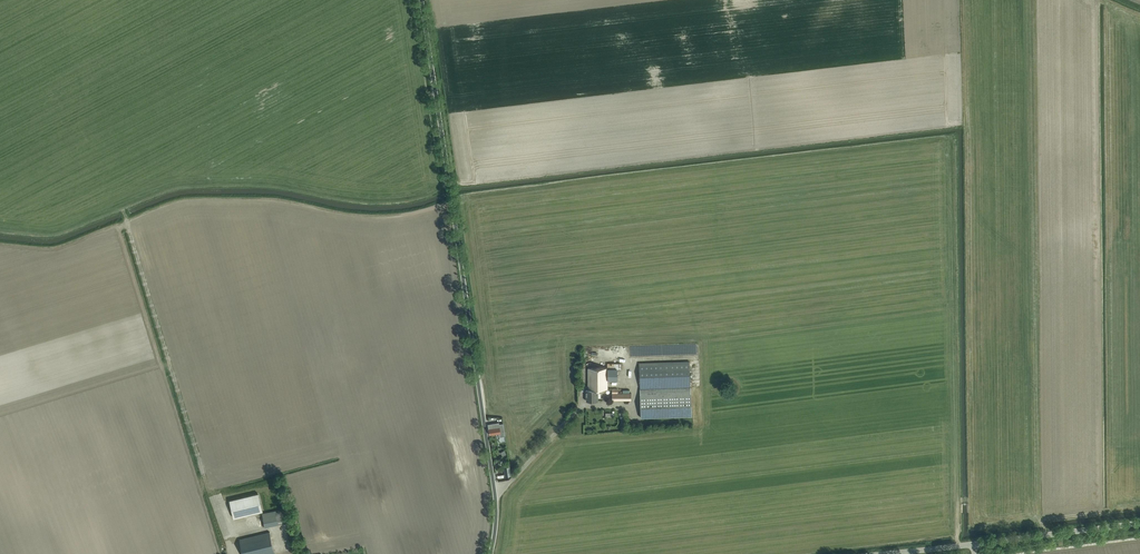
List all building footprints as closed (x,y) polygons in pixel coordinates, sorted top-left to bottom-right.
[(692,416),(691,402),(690,362),(639,364),(641,418),(692,416)] [(613,379),(623,379),(623,367),(613,367),(613,379)] [(588,389),(586,389),(586,401),(592,401),(598,401),(598,389),(607,389),(607,380),(607,369),(607,368),(594,368),(588,368),(588,389)] [(617,388),(612,388),(612,400),(631,400),(631,393),(617,393),(617,388)] [(489,424),(488,424),(489,434),(495,434),(499,433),(499,436),(505,435),(505,432),(503,423),(500,424),(499,422),(494,423),(493,423),(489,424)] [(263,511),(259,493),(230,500),(234,518),(263,511)] [(268,519),(269,525),(292,520),(291,515),(278,518),(277,514),(272,515),(271,510),(266,511),(267,515),(263,516),(264,520),(268,519)] [(274,548),(270,532),(239,539),(243,553),(272,553),(275,553),(274,548)]
